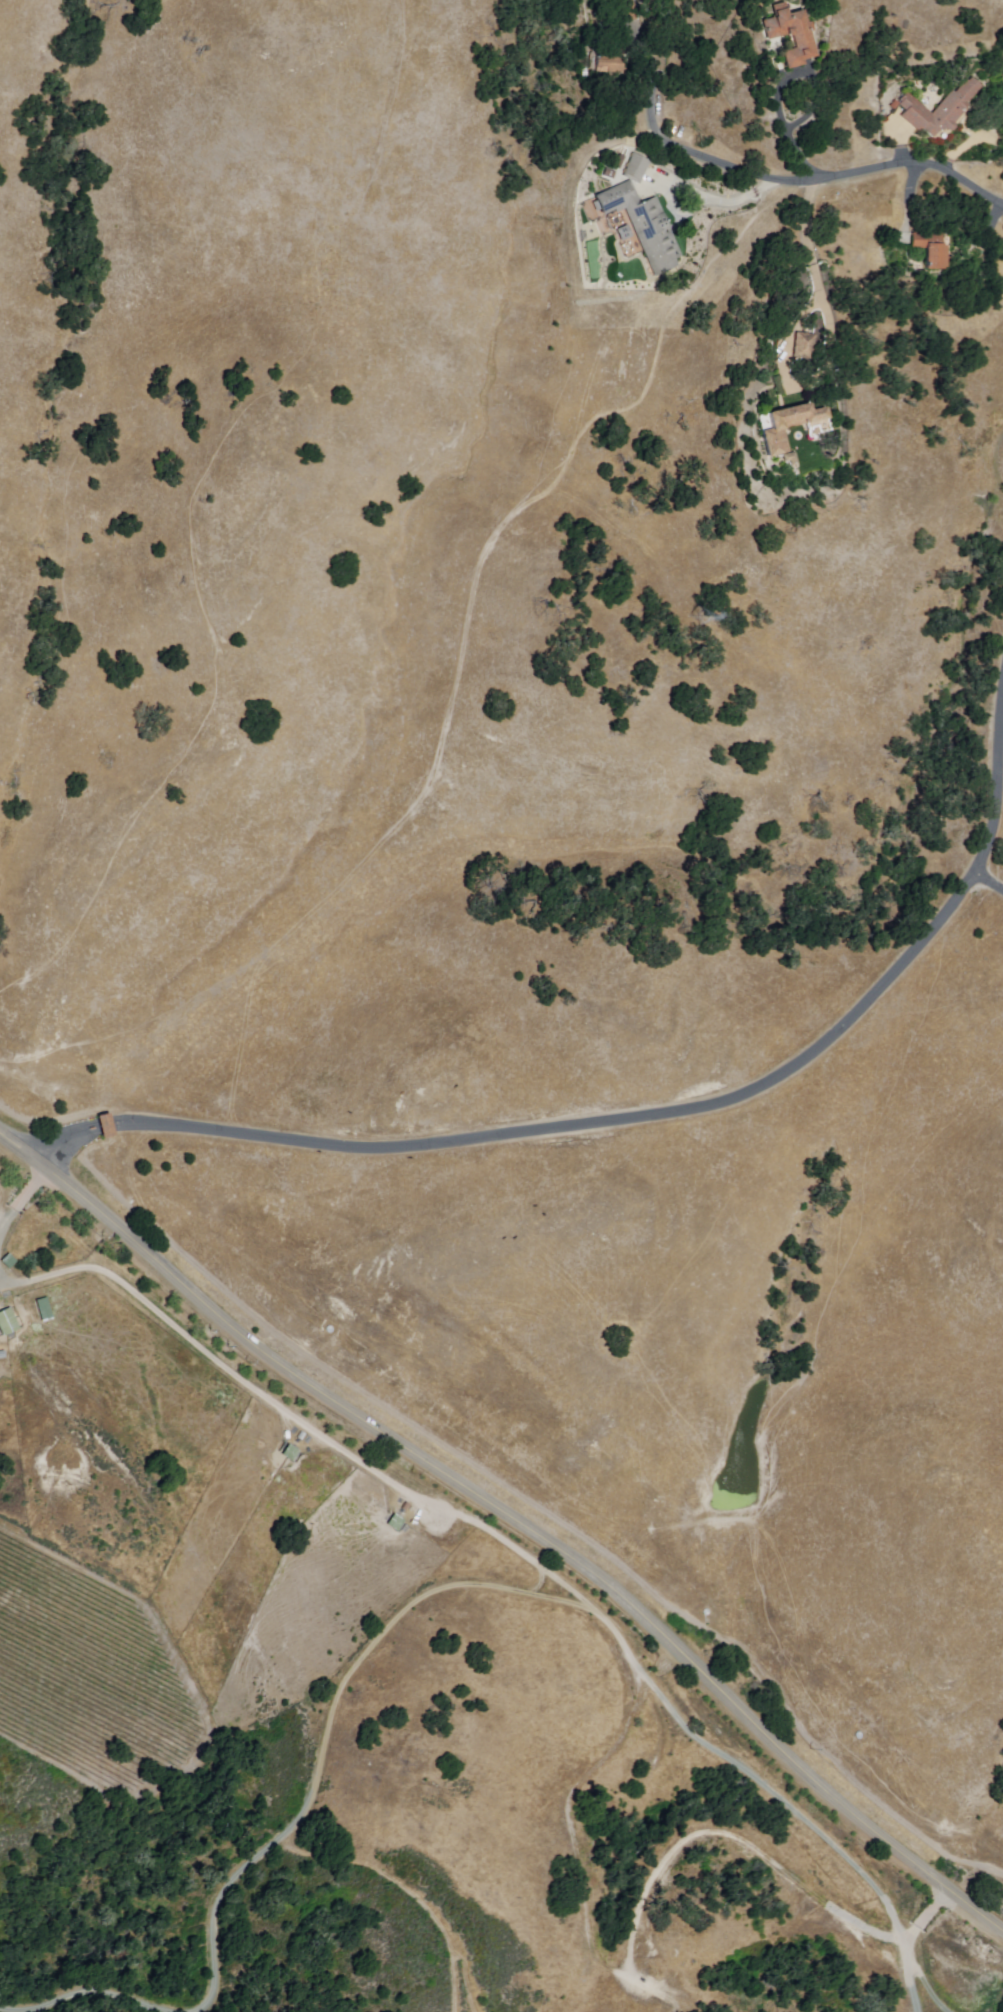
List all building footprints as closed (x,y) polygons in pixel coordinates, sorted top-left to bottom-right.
[(629,23),(623,0),(640,0),(645,19),(629,23)] [(803,10),(807,24),(814,22),(816,31),(808,33),(814,57),(799,61),(800,65),(783,69),(779,52),(792,48),(789,35),(767,41),(762,21),(776,18),(775,11),(776,11),(774,6),(788,3),(789,8),(787,8),(788,14),(803,10)] [(628,73),(629,57),(601,55),(600,72),(628,73)] [(972,78),(982,87),(966,104),(969,106),(952,124),(955,126),(949,133),(944,129),(941,133),(938,130),(931,138),(921,129),(918,133),(900,117),(905,111),(899,105),(901,103),(900,101),(907,93),(931,114),(953,91),(955,93),(967,80),(969,81),(972,78)] [(635,152),(652,161),(639,185),(622,176),(635,152)] [(590,198),(598,217),(612,210),(613,213),(623,209),(653,277),(679,266),(676,259),(681,257),(655,197),(639,203),(629,181),(590,198)] [(914,233),(943,233),(943,246),(946,246),(946,268),(943,268),(943,270),(926,270),(927,249),(914,248),(914,233)] [(797,332),(818,335),(814,361),(793,357),(797,332)] [(826,419),(823,408),(809,411),(808,404),(763,415),(767,431),(759,433),(765,459),(789,453),(784,430),(826,419)] [(784,455),(794,453),(797,465),(789,467),(788,462),(783,463),(781,456),(784,455)] [(114,1137),(110,1114),(97,1116),(101,1139),(114,1137)] [(41,1322),(35,1302),(45,1299),(51,1319),(41,1322)] [(6,1338),(0,1326),(0,1313),(12,1307),(23,1329),(6,1338)] [(282,1456),(289,1445),(299,1451),(292,1462),(282,1456)] [(387,1526),(393,1515),(404,1521),(397,1532),(387,1526)]
